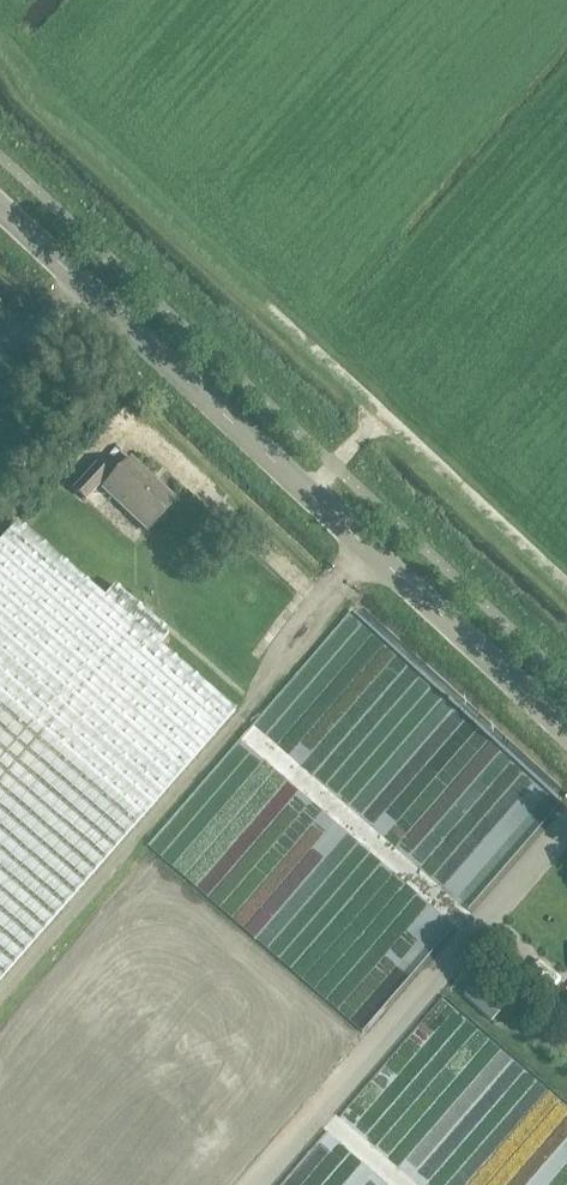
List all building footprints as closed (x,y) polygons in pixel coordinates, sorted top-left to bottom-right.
[(147,533),(175,503),(131,462),(103,493),(147,533)] [(85,503),(108,478),(96,467),(73,491),(85,503)] [(2,979),(235,713),(160,648),(103,598),(17,523),(2,541),(0,543),(0,982),(2,979)] [(474,983),(462,996),(490,1023),(502,1011),(474,983)] [(299,1184),(396,1184),(337,1138),(299,1184)]
